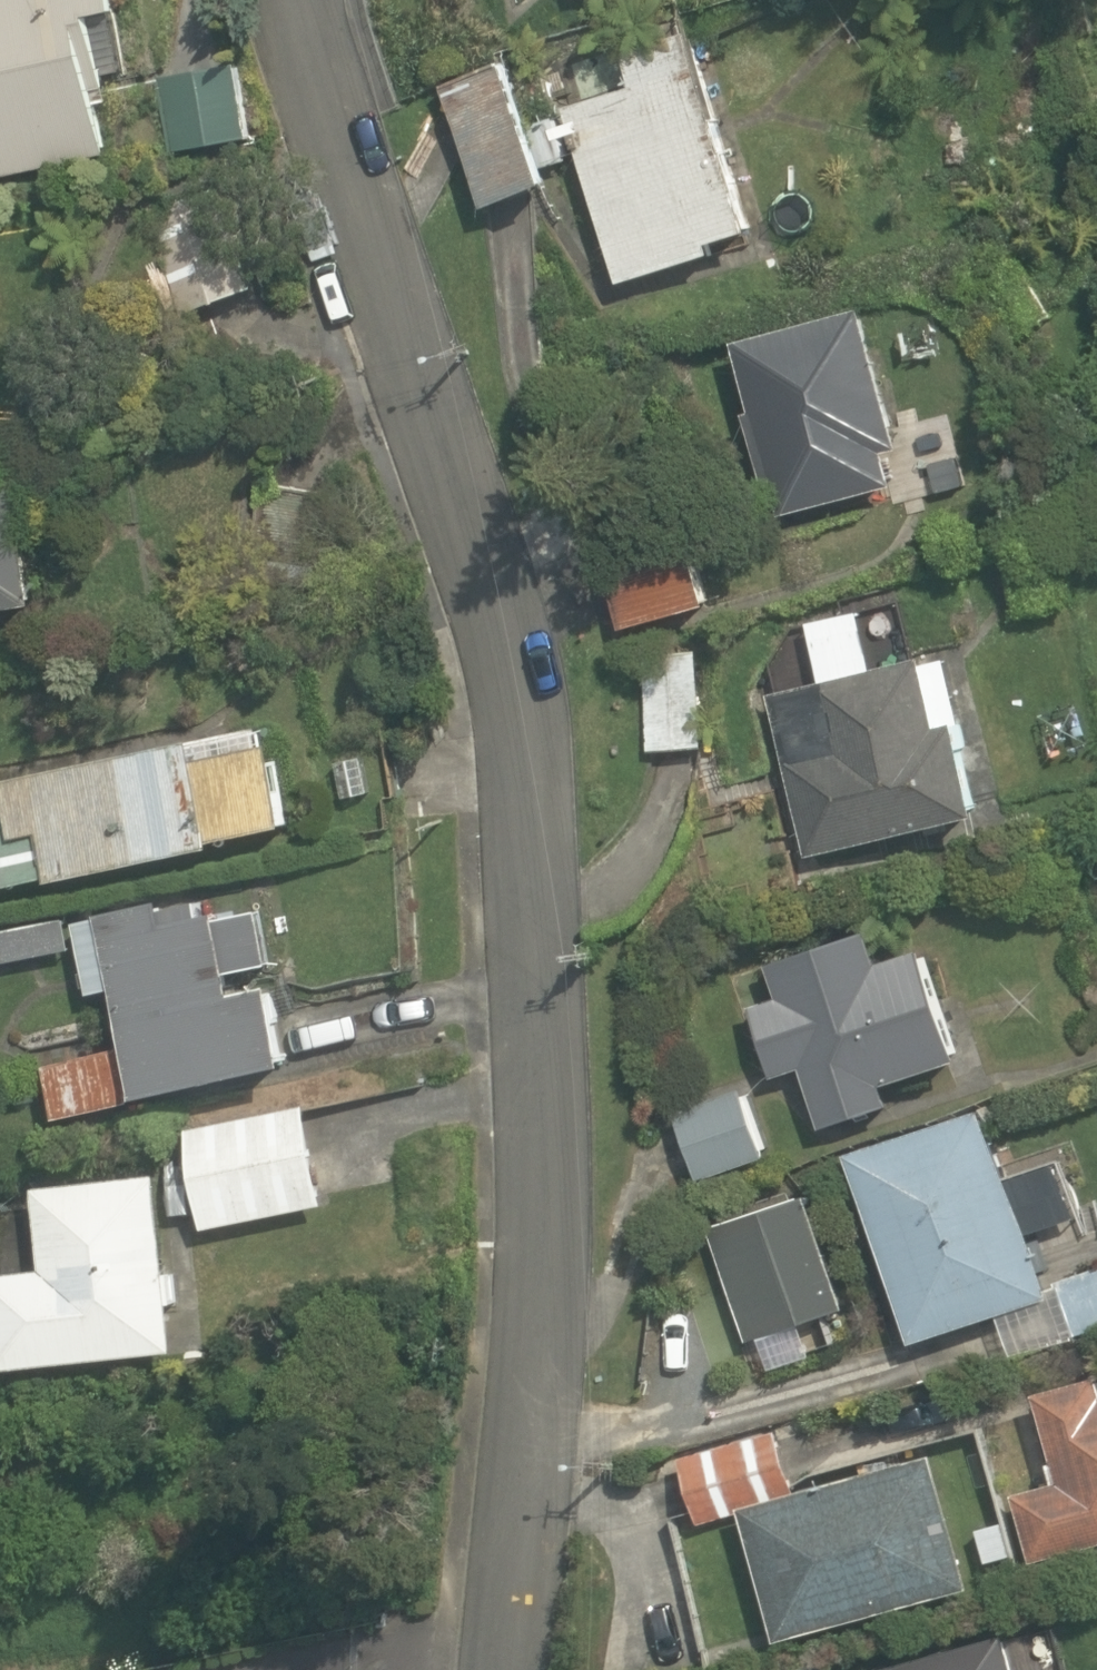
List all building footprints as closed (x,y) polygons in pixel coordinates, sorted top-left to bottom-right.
[(114,159),(100,95),(115,92),(99,20),(123,15),(120,0),(0,0),(0,183),(114,159)] [(569,113),(624,289),(723,259),(718,245),(756,233),(695,37),(628,58),(638,91),(569,113)] [(163,85),(180,158),(260,140),(243,66),(163,85)] [(448,87),(488,209),(551,188),(545,172),(571,163),(554,114),(529,122),(510,66),(448,87)] [(182,316),(255,290),(217,183),(144,209),(182,316)] [(775,487),(784,520),(898,489),(889,456),(904,452),(866,311),(739,345),(757,415),(749,417),(768,489),(775,487)] [(42,607),(20,478),(0,482),(0,614),(42,607)] [(610,569),(627,633),(717,608),(700,545),(610,569)] [(807,858),(979,816),(956,722),(937,727),(921,661),(871,673),(856,612),(804,625),(819,686),(768,698),(807,858)] [(640,647),(647,751),(706,747),(700,643),(640,647)] [(286,826),(260,719),(2,782),(9,810),(0,812),(0,887),(2,886),(3,889),(51,877),(52,883),(286,826)] [(344,801),(372,795),(364,757),(336,763),(344,801)] [(48,1069),(57,1117),(292,1070),(276,989),(236,996),(221,917),(168,927),(163,906),(103,918),(130,1053),(48,1069)] [(806,1073),(827,1132),(897,1106),(891,1089),(969,1060),(929,951),(886,967),(873,931),(771,968),(783,1000),(753,1011),(779,1083),(806,1073)] [(681,1116),(702,1182),(772,1158),(751,1093),(681,1116)] [(193,1131),(212,1232),(327,1209),(307,1109),(193,1131)] [(855,1157),(918,1347),(1054,1301),(991,1112),(855,1157)] [(3,1373),(182,1353),(163,1177),(39,1191),(48,1273),(0,1279),(0,1342),(3,1373)] [(1080,1338),(1096,1333),(1096,1273),(1064,1283),(1080,1338)] [(855,1539),(871,1606),(1091,1554),(1071,1466),(1003,1482),(991,1432),(940,1444),(937,1429),(877,1443),(897,1529),(855,1539)] [(685,1463),(705,1527),(797,1499),(777,1435),(685,1463)] [(1004,1632),(867,1669),(1015,1669),(1004,1632)]
